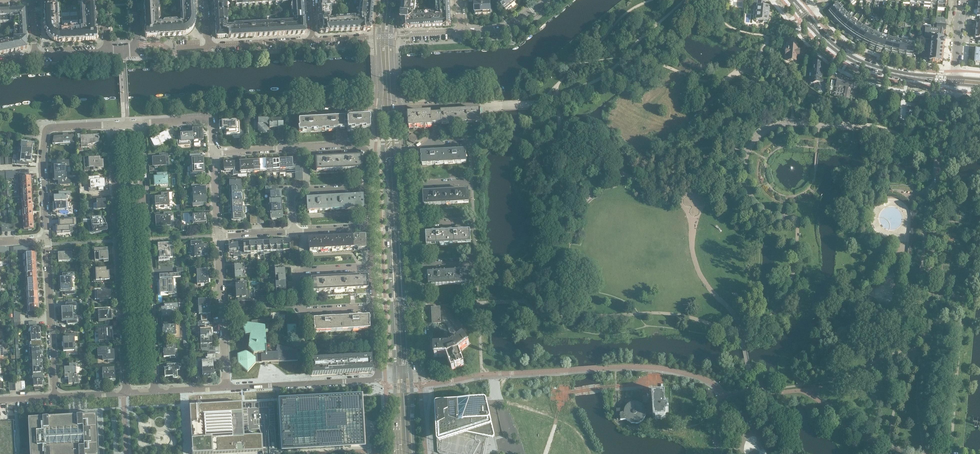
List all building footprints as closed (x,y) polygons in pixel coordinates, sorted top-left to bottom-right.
[(194,3),(194,0),(187,0),(182,0),(181,0),(158,2),(145,2),(144,2),(146,38),(183,36),(183,35),(184,35),(185,35),(186,34),(188,34),(189,33),(190,32),(191,31),(192,30),(193,28),(194,27),(194,26),(195,25),(196,25),(194,3)] [(228,10),(227,10),(227,6),(226,6),(226,2),(225,1),(225,0),(214,0),(215,22),(227,21),(228,21),(228,17),(227,17),(226,13),(227,13),(227,11),(228,11),(228,10)] [(474,1),(474,6),(473,6),(474,10),(473,10),(473,11),(473,12),(473,13),(474,13),(475,13),(475,14),(483,14),(482,0),(474,0),(474,1)] [(491,5),(490,5),(490,0),(482,0),(483,14),(490,14),(490,13),(492,13),(492,12),(492,11),(492,10),(491,9),(491,5)] [(500,4),(499,5),(502,8),(502,9),(502,10),(503,10),(504,10),(505,10),(511,6),(507,0),(497,0),(500,4)] [(946,0),(938,0),(938,4),(937,8),(945,9),(946,0)] [(768,21),(769,7),(764,6),(765,1),(758,1),(758,6),(757,6),(756,20),(763,21),(763,22),(767,22),(767,21),(768,21)] [(305,34),(304,15),(303,3),(293,4),(293,3),(292,4),(291,5),(291,7),(290,7),(290,8),(292,8),(293,14),(292,14),(292,16),(293,17),(293,18),(294,20),(294,23),(295,24),(296,34),(305,34)] [(413,15),(414,5),(402,3),(401,14),(402,14),(408,15),(413,15)] [(833,18),(843,10),(838,5),(837,5),(836,4),(832,7),(834,8),(828,12),(830,14),(830,15),(830,16),(831,17),(832,17),(833,18)] [(96,40),(95,18),(94,5),(93,5),(80,6),(72,6),(72,11),(69,11),(70,28),(71,42),(96,40)] [(450,16),(450,10),(449,5),(437,5),(438,15),(439,16),(450,16)] [(371,18),(372,7),(360,6),(359,16),(360,17),(371,18)] [(70,28),(69,11),(67,11),(63,8),(56,8),(56,7),(44,8),(46,33),(47,33),(47,34),(47,35),(48,36),(49,37),(50,38),(51,39),(52,40),(53,40),(54,41),(55,41),(56,42),(57,42),(58,42),(59,42),(71,42),(70,28)] [(331,14),(331,7),(319,8),(319,19),(330,18),(331,17),(331,14)] [(25,18),(24,10),(10,11),(10,22),(13,22),(12,19),(25,18)] [(839,23),(847,14),(843,10),(833,18),(835,20),(835,21),(836,22),(838,22),(839,23)] [(10,11),(0,11),(0,22),(3,22),(3,23),(10,23),(10,22),(10,11)] [(414,28),(414,16),(414,15),(413,15),(408,15),(402,14),(401,20),(400,29),(414,28)] [(844,28),(852,19),(850,17),(847,14),(839,23),(840,25),(840,26),(842,28),(843,27),(844,28)] [(425,27),(425,15),(416,16),(414,16),(414,28),(425,27)] [(436,27),(436,15),(435,15),(425,15),(425,27),(436,27)] [(450,26),(450,16),(439,16),(438,15),(436,15),(436,27),(450,26)] [(370,30),(371,18),(360,17),(360,18),(361,18),(361,19),(361,31),(370,30)] [(25,28),(25,21),(25,18),(12,19),(13,22),(14,23),(15,29),(25,28)] [(329,32),(328,22),(329,21),(329,19),(330,19),(330,18),(319,19),(320,33),(329,32)] [(361,31),(361,19),(357,19),(355,18),(350,19),(351,31),(358,31),(361,31)] [(340,32),(339,19),(332,20),(329,21),(328,22),(329,32),(333,32),(340,32)] [(351,31),(350,19),(339,19),(340,32),(351,31)] [(850,33),(858,23),(855,21),(852,19),(844,28),(846,30),(846,31),(848,32),(849,32),(850,33)] [(239,37),(238,25),(234,25),(234,26),(230,26),(230,27),(226,28),(226,24),(227,24),(227,21),(215,22),(216,38),(225,37),(225,38),(239,37)] [(267,36),(267,22),(266,23),(262,24),(262,25),(256,25),(256,24),(249,24),(249,25),(243,26),(242,25),(238,25),(239,37),(267,36)] [(296,34),(295,24),(294,23),(291,23),(290,22),(278,23),(278,24),(271,24),(271,23),(267,23),(267,22),(267,36),(296,34)] [(857,37),(863,27),(860,25),(858,23),(850,33),(852,34),(852,35),(853,36),(854,37),(855,36),(857,37)] [(944,45),(945,41),(943,40),(944,30),(945,30),(946,24),(945,24),(937,24),(937,27),(933,26),(933,29),(931,29),(931,26),(923,25),(922,39),(930,40),(930,38),(932,38),(930,61),(941,62),(942,44),(944,45)] [(863,41),(869,30),(866,28),(863,27),(857,37),(859,38),(859,39),(860,40),(861,41),(862,40),(863,41)] [(26,39),(25,28),(15,29),(15,32),(14,32),(14,38),(21,38),(21,39),(26,39)] [(870,44),(875,33),(869,30),(863,41),(865,42),(865,43),(867,44),(868,43),(870,44)] [(877,47),(881,35),(875,33),(870,44),(872,45),(872,46),(874,47),(875,46),(877,47)] [(884,49),(888,37),(881,35),(877,47),(879,48),(879,49),(882,49),(884,49)] [(891,51),(895,39),(888,37),(884,49),(886,50),(886,51),(889,51),(891,51)] [(27,49),(26,39),(21,39),(21,38),(14,38),(14,41),(12,42),(14,52),(27,49)] [(799,50),(799,49),(797,49),(798,45),(796,44),(796,40),(794,40),(794,39),(787,38),(786,55),(788,55),(788,61),(796,61),(797,56),(799,56),(800,51),(799,50)] [(899,53),(901,41),(895,39),(891,51),(893,52),(893,53),(896,53),(896,52),(899,53)] [(917,54),(918,47),(919,41),(915,40),(915,43),(908,42),(906,54),(908,55),(907,56),(910,56),(910,55),(913,56),(914,54),(917,54)] [(906,54),(908,42),(901,41),(899,53),(900,53),(900,54),(903,55),(903,54),(906,54)] [(14,52),(12,42),(9,42),(8,42),(5,42),(1,43),(3,54),(14,52)] [(821,78),(822,71),(823,64),(814,63),(812,78),(810,78),(811,84),(820,82),(819,78),(821,78)] [(849,99),(851,88),(856,89),(857,84),(837,80),(836,85),(833,84),(831,95),(843,98),(849,99)] [(481,123),(480,117),(481,117),(481,116),(481,114),(481,111),(480,111),(480,110),(457,112),(457,124),(481,123)] [(457,124),(457,112),(441,112),(441,114),(436,115),(432,115),(432,114),(408,115),(409,129),(432,128),(432,124),(436,124),(442,124),(442,125),(457,124)] [(369,130),(369,123),(369,119),(368,118),(359,118),(359,117),(356,117),(355,118),(347,119),(347,118),(344,118),(334,118),(333,117),(330,117),(330,118),(322,119),(312,119),(311,118),(308,118),(308,120),(298,120),(298,121),(298,125),(299,125),(299,128),(298,128),(298,132),(306,131),(306,133),(310,132),(310,131),(317,131),(317,132),(322,132),(322,130),(328,130),(328,131),(333,131),(333,130),(337,130),(337,129),(345,128),(346,128),(347,131),(349,131),(349,130),(352,130),(353,130),(353,131),(358,131),(358,130),(364,129),(365,131),(369,130)] [(282,132),(282,123),(279,123),(279,119),(269,119),(269,118),(258,119),(259,125),(258,125),(258,128),(258,129),(258,130),(261,133),(262,133),(263,133),(266,134),(267,128),(278,127),(278,132),(282,132)] [(238,121),(220,122),(221,128),(227,128),(227,133),(239,133),(238,121)] [(201,130),(193,130),(193,134),(193,141),(194,143),(199,143),(198,140),(202,140),(202,141),(202,135),(204,135),(203,131),(201,131),(201,130)] [(159,135),(152,139),(155,146),(169,139),(170,138),(169,135),(167,131),(161,134),(159,135)] [(182,135),(181,135),(181,142),(181,144),(190,144),(189,141),(193,141),(193,134),(186,135),(186,132),(182,133),(182,135)] [(88,147),(88,142),(92,142),(93,143),(100,141),(98,134),(80,135),(81,140),(78,140),(78,150),(83,150),(83,147),(88,147)] [(74,143),(74,137),(74,136),(54,137),(53,144),(74,143)] [(34,145),(34,143),(28,142),(27,142),(28,141),(21,140),(21,144),(22,144),(22,148),(32,149),(33,145),(34,145)] [(467,163),(466,157),(466,155),(466,151),(444,152),(444,164),(467,163)] [(444,164),(444,152),(422,154),(422,158),(422,159),(422,166),(444,164)] [(165,166),(165,159),(168,159),(168,153),(160,154),(160,158),(153,158),(153,166),(154,166),(155,168),(157,168),(158,166),(165,166)] [(31,163),(32,156),(21,155),(21,157),(20,157),(19,165),(22,165),(22,162),(29,162),(31,163)] [(194,156),(190,156),(190,159),(191,159),(192,166),(203,166),(203,158),(200,158),(200,155),(194,156)] [(103,167),(103,166),(104,166),(104,163),(103,164),(103,162),(102,162),(102,161),(101,161),(101,160),(101,156),(87,157),(84,157),(85,171),(91,170),(92,171),(92,172),(98,172),(98,171),(102,171),(102,169),(103,168),(103,167)] [(360,169),(360,157),(315,159),(315,162),(316,168),(316,171),(316,174),(350,172),(360,172),(360,169)] [(288,160),(285,160),(286,170),(286,172),(295,172),(295,170),(295,169),(295,167),(295,166),(295,164),(295,160),(292,160),(292,159),(291,159),(291,158),(288,158),(288,160)] [(240,163),(237,163),(237,164),(237,175),(247,174),(247,173),(246,162),(246,161),(239,161),(240,163)] [(66,169),(66,166),(68,166),(68,163),(60,163),(59,162),(59,163),(56,163),(56,166),(53,167),(53,169),(53,173),(53,174),(64,173),(64,169),(66,169)] [(225,164),(224,164),(224,171),(225,171),(226,172),(231,172),(231,170),(233,170),(233,172),(233,175),(237,175),(237,164),(234,164),(234,163),(230,163),(227,164),(227,163),(225,163),(225,164)] [(190,173),(189,173),(189,177),(195,176),(201,176),(200,173),(204,173),(203,166),(192,166),(190,166),(190,173)] [(67,180),(67,177),(64,177),(64,173),(53,174),(53,179),(54,179),(54,181),(57,181),(57,184),(60,184),(61,184),(69,183),(69,180),(67,180)] [(168,186),(168,176),(167,176),(167,174),(157,174),(157,177),(154,177),(154,186),(160,186),(160,187),(168,187),(167,186),(168,186)] [(104,187),(104,180),(101,180),(101,177),(88,178),(89,181),(90,181),(91,189),(96,189),(96,188),(98,188),(99,191),(104,191),(103,187),(104,187)] [(241,187),(240,182),(242,182),(242,181),(240,181),(240,178),(232,178),(232,181),(230,182),(229,182),(229,186),(230,186),(231,188),(242,188),(242,187),(241,187)] [(205,195),(204,188),(202,188),(201,185),(192,186),(192,189),(193,189),(193,196),(205,195)] [(270,192),(268,192),(268,193),(270,193),(270,198),(269,198),(269,199),(270,199),(280,198),(280,196),(281,196),(281,192),(280,192),(278,192),(278,189),(272,189),(272,186),(269,186),(270,192)] [(469,203),(468,191),(446,192),(447,204),(469,203)] [(68,199),(68,196),(70,196),(70,193),(61,193),(61,192),(60,193),(58,193),(58,196),(55,196),(55,199),(54,199),(55,203),(55,204),(66,203),(65,199),(68,199)] [(447,204),(446,192),(424,193),(424,205),(447,204)] [(161,197),(155,197),(155,206),(164,206),(164,208),(169,207),(169,201),(173,201),(173,193),(161,194),(161,197)] [(365,210),(364,195),(355,196),(355,197),(306,200),(307,209),(306,209),(306,214),(353,212),(361,212),(361,210),(365,210)] [(909,246),(912,246),(915,219),(914,214),(912,209),(908,202),(903,198),(900,197),(897,196),(894,195),(888,195),(888,197),(891,197),(896,198),(899,199),(901,200),(904,202),(908,207),(911,212),(912,218),(910,232),(909,246)] [(205,203),(205,196),(191,196),(192,203),(193,203),(193,207),(202,206),(203,203),(205,203)] [(106,209),(105,200),(102,200),(102,197),(93,198),(93,203),(97,203),(97,209),(106,209)] [(68,210),(68,207),(66,207),(66,203),(55,204),(55,209),(56,211),(59,211),(59,214),(62,214),(71,213),(71,210),(68,210)] [(194,212),(189,212),(189,213),(190,213),(191,215),(193,215),(193,223),(198,222),(198,223),(199,223),(199,222),(206,222),(206,214),(204,215),(204,211),(197,212),(197,215),(194,215),(194,212)] [(281,212),(269,212),(269,213),(271,213),(271,218),(271,219),(272,219),(272,220),(276,219),(276,218),(281,218),(281,216),(281,212)] [(170,225),(170,220),(173,220),(172,216),(171,213),(155,214),(155,217),(156,217),(157,228),(162,228),(162,226),(170,225)] [(244,214),(232,214),(232,215),(232,221),(238,221),(238,223),(242,223),(242,220),(242,219),(242,218),(245,218),(245,214),(244,214)] [(107,227),(105,220),(104,220),(102,217),(90,217),(93,230),(97,230),(97,231),(107,229),(107,227)] [(76,218),(69,218),(69,220),(68,220),(59,221),(59,222),(59,226),(56,226),(57,232),(58,232),(62,232),(62,233),(64,232),(69,232),(70,232),(69,226),(75,226),(76,226),(76,222),(76,218)] [(471,240),(470,231),(455,232),(454,230),(452,230),(453,232),(437,233),(437,231),(435,231),(435,233),(426,233),(427,245),(431,245),(432,248),(471,245),(471,243),(471,242),(471,240)] [(365,249),(364,237),(309,240),(309,251),(309,254),(313,254),(316,252),(365,249)] [(207,254),(207,245),(201,245),(201,242),(191,242),(191,246),(194,246),(195,257),(194,257),(201,257),(200,255),(201,255),(204,255),(207,254)] [(174,261),(173,243),(160,244),(158,244),(158,247),(155,248),(156,253),(157,252),(158,262),(174,261)] [(238,252),(238,245),(237,244),(228,245),(229,249),(228,249),(228,250),(229,250),(229,253),(228,253),(228,255),(234,255),(234,253),(238,252)] [(36,259),(36,253),(36,249),(34,250),(33,248),(32,246),(29,246),(30,251),(30,253),(25,253),(25,260),(36,259)] [(108,262),(108,248),(94,249),(95,261),(103,260),(104,262),(108,262)] [(72,261),(72,253),(71,253),(71,249),(64,249),(64,253),(58,253),(58,255),(58,256),(58,262),(59,262),(72,261)] [(244,272),(244,266),(246,266),(245,262),(239,262),(239,265),(234,265),(235,272),(244,272)] [(284,275),(284,269),(279,269),(279,266),(273,266),(273,270),(275,270),(275,276),(284,275)] [(109,280),(109,271),(106,271),(106,268),(93,269),(93,272),(94,272),(95,272),(96,282),(102,282),(101,280),(109,280)] [(208,276),(208,269),(205,269),(204,269),(196,270),(197,277),(208,276)] [(473,283),(473,274),(473,271),(450,272),(451,284),(473,283)] [(244,278),(244,272),(235,272),(235,279),(240,278),(240,281),(246,281),(246,278),(244,278)] [(451,284),(450,272),(428,273),(429,285),(451,284)] [(72,280),(72,277),(74,277),(74,273),(64,274),(64,277),(59,278),(60,285),(71,284),(71,280),(72,280)] [(174,289),(173,278),(181,278),(180,273),(159,275),(159,279),(162,279),(162,280),(160,280),(160,293),(168,293),(168,295),(174,295),(174,289)] [(209,284),(208,276),(197,277),(197,284),(205,284),(206,284),(209,284)] [(367,288),(367,283),(366,277),(311,280),(311,283),(312,291),(311,291),(311,297),(355,294),(355,295),(357,295),(366,294),(365,288),(367,288)] [(247,291),(247,284),(246,281),(240,281),(240,284),(235,285),(236,291),(247,291)] [(75,294),(75,288),(71,288),(71,284),(60,285),(60,292),(65,291),(65,295),(75,294)] [(111,299),(110,291),(102,291),(101,291),(97,291),(98,299),(100,299),(100,302),(104,302),(104,301),(104,299),(111,299)] [(210,306),(210,299),(207,299),(206,299),(198,299),(198,307),(210,306)] [(74,310),(74,307),(76,307),(76,303),(66,304),(66,307),(61,307),(61,315),(73,314),(73,310),(74,310)] [(174,316),(174,308),(178,308),(177,304),(164,305),(164,308),(161,308),(162,317),(162,318),(166,318),(166,317),(174,316)] [(39,311),(39,305),(28,305),(28,310),(26,310),(26,315),(28,315),(36,315),(36,312),(39,311)] [(210,314),(210,306),(198,307),(199,314),(207,314),(208,314),(210,314)] [(112,319),(111,313),(111,311),(112,311),(108,311),(108,308),(110,308),(94,308),(94,309),(95,309),(95,312),(99,312),(99,316),(98,316),(98,322),(105,322),(105,320),(112,320),(112,319)] [(441,323),(441,317),(441,314),(440,308),(433,308),(432,308),(433,324),(434,324),(441,323)] [(75,321),(74,318),(73,318),(73,314),(61,315),(62,322),(67,321),(67,325),(77,324),(77,321),(75,321)] [(369,330),(368,317),(313,320),(314,332),(314,333),(369,330)] [(298,361),(297,350),(292,350),(292,349),(278,345),(277,345),(276,350),(278,350),(277,352),(266,353),(265,332),(268,332),(270,319),(251,321),(251,324),(241,322),(245,335),(250,335),(248,348),(250,350),(250,351),(248,353),(246,351),(237,354),(238,364),(247,372),(256,363),(262,363),(265,362),(265,364),(268,364),(268,362),(271,362),(271,363),(273,364),(278,364),(279,362),(298,361)] [(176,335),(176,331),(178,331),(178,324),(165,325),(165,326),(164,326),(164,327),(165,327),(165,328),(162,328),(163,334),(162,334),(162,336),(163,336),(163,339),(167,339),(168,336),(172,335),(172,338),(178,338),(178,335),(176,335)] [(296,334),(296,325),(287,325),(287,335),(296,334)] [(113,340),(112,331),(108,331),(108,328),(96,329),(97,332),(99,331),(99,341),(113,340)] [(212,336),(211,329),(209,329),(208,329),(207,329),(200,330),(200,337),(212,336)] [(75,344),(74,337),(76,337),(76,333),(71,333),(71,334),(65,334),(65,337),(62,337),(63,344),(75,344)] [(212,344),(212,336),(200,337),(200,344),(208,344),(209,344),(212,344)] [(464,365),(459,352),(469,345),(463,337),(451,345),(452,345),(449,347),(445,347),(442,347),(440,347),(434,347),(435,357),(441,357),(441,356),(447,356),(452,370),(464,365)] [(75,351),(75,344),(63,344),(63,351),(66,351),(66,354),(73,354),(77,354),(77,350),(75,351)] [(175,356),(174,350),(174,348),(177,348),(177,344),(166,345),(166,349),(163,349),(164,357),(170,357),(170,358),(174,358),(174,356),(175,356)] [(114,362),(113,351),(114,351),(113,351),(107,351),(107,348),(98,349),(98,352),(100,352),(100,356),(103,356),(103,360),(108,360),(108,363),(114,362)] [(371,362),(370,357),(311,360),(311,366),(311,369),(311,375),(342,373),(346,373),(371,371),(371,366),(371,365),(371,363),(371,362)] [(213,368),(213,360),(210,361),(210,360),(209,360),(209,361),(201,361),(202,368),(213,368)] [(76,374),(76,367),(78,367),(77,364),(69,364),(69,367),(64,367),(65,375),(69,374),(76,374)] [(177,376),(177,371),(179,371),(179,367),(178,364),(167,365),(167,368),(165,368),(165,371),(164,371),(165,377),(173,376),(173,378),(177,378),(177,376)] [(115,380),(114,371),(109,371),(108,371),(108,368),(109,368),(101,368),(101,375),(102,375),(103,380),(110,380),(111,380),(115,380)] [(214,375),(213,368),(202,368),(202,376),(210,375),(210,376),(211,376),(211,375),(214,375)] [(79,384),(78,377),(76,377),(76,375),(78,375),(78,374),(76,374),(69,374),(65,375),(65,377),(66,377),(66,380),(65,380),(65,383),(68,383),(68,384),(78,384),(79,384)] [(624,411),(624,412),(617,412),(617,420),(620,420),(620,421),(626,420),(627,421),(628,422),(629,422),(629,423),(630,423),(631,424),(632,424),(633,424),(634,424),(635,424),(636,424),(637,424),(638,424),(639,423),(640,423),(641,422),(642,422),(642,421),(643,421),(643,420),(644,420),(644,419),(645,418),(645,417),(646,416),(646,415),(646,414),(646,413),(654,412),(654,417),(664,417),(664,412),(666,412),(666,411),(667,411),(667,410),(667,407),(667,406),(666,406),(665,406),(664,406),(663,394),(653,394),(654,410),(650,410),(650,407),(649,406),(648,406),(647,406),(646,407),(647,411),(646,411),(645,410),(645,409),(645,408),(644,407),(643,406),(643,405),(642,405),(641,404),(640,403),(639,403),(638,403),(637,402),(636,402),(635,402),(634,402),(633,402),(633,403),(631,403),(629,404),(628,404),(627,405),(627,406),(626,406),(626,407),(625,408),(625,409),(624,410),(624,411)] [(280,402),(281,429),(282,434),(282,436),(282,439),(279,439),(279,443),(282,442),(283,450),(283,451),(297,450),(342,447),(340,413),(360,412),(360,405),(360,401),(360,398),(357,398),(332,399),(325,399),(324,400),(280,402)] [(484,400),(438,403),(437,403),(436,403),(436,404),(435,405),(435,406),(435,413),(436,426),(437,441),(437,442),(438,442),(438,443),(439,443),(440,443),(438,451),(438,453),(483,453),(484,453),(498,450),(495,437),(495,436),(495,434),(493,429),(487,403),(487,402),(486,401),(485,401),(484,400)] [(189,412),(191,412),(191,418),(190,418),(192,453),(213,453),(262,451),(262,435),(234,436),(234,432),(238,432),(237,420),(233,420),(232,415),(242,415),(241,403),(239,403),(189,406),(189,412)] [(97,430),(96,415),(89,416),(78,416),(73,417),(69,417),(28,419),(28,426),(29,434),(29,447),(30,453),(98,453),(98,444),(98,443),(98,442),(98,441),(99,440),(99,439),(99,438),(99,437),(99,436),(99,435),(98,435),(98,434),(98,433),(98,432),(97,431),(97,430)] [(14,420),(0,421),(0,453),(16,453),(14,420)]
